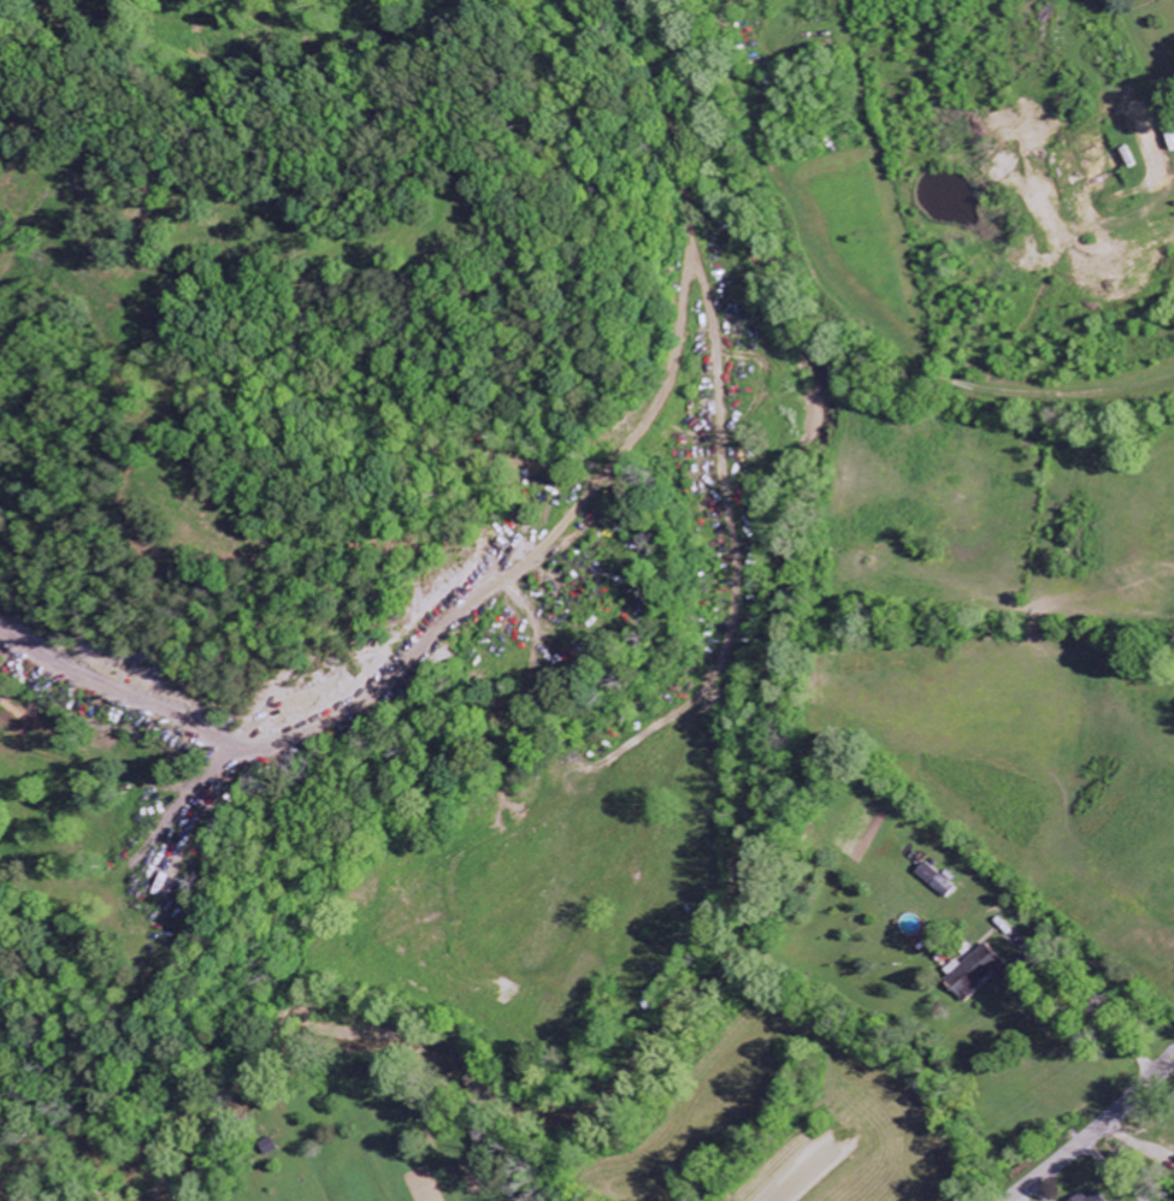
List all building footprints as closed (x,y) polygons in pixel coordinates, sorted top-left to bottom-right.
[(944,901),(955,889),(925,863),(914,874),(944,901)] [(959,967),(956,965),(939,979),(959,1004),(992,976),(998,983),(1010,974),(985,945),(959,967)] [(1095,1192),(1083,1200),(1080,1195),(1070,1200),(1102,1200),(1095,1192)]
